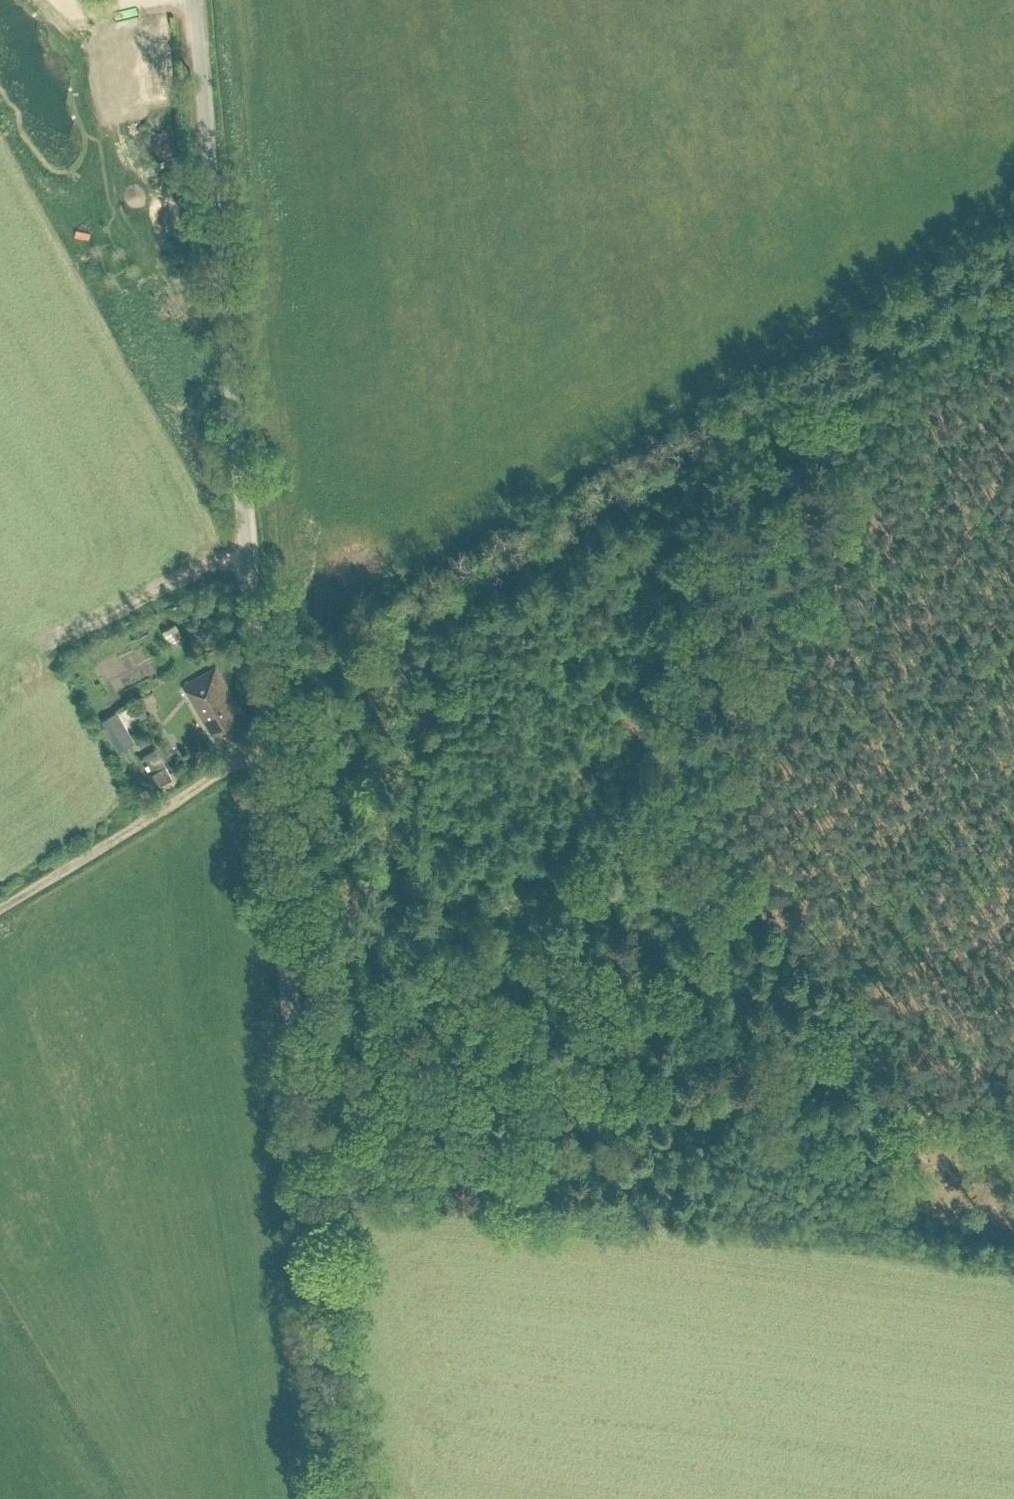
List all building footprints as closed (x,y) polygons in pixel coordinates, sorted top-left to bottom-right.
[(88,224),(86,234),(101,238),(103,228),(88,224)] [(162,630),(172,647),(184,639),(174,623),(162,630)] [(214,665),(182,684),(211,732),(243,713),(214,665)] [(119,752),(129,745),(134,741),(117,711),(111,714),(100,721),(119,752)] [(150,767),(162,787),(174,780),(155,746),(137,756),(146,770),(150,767)]
